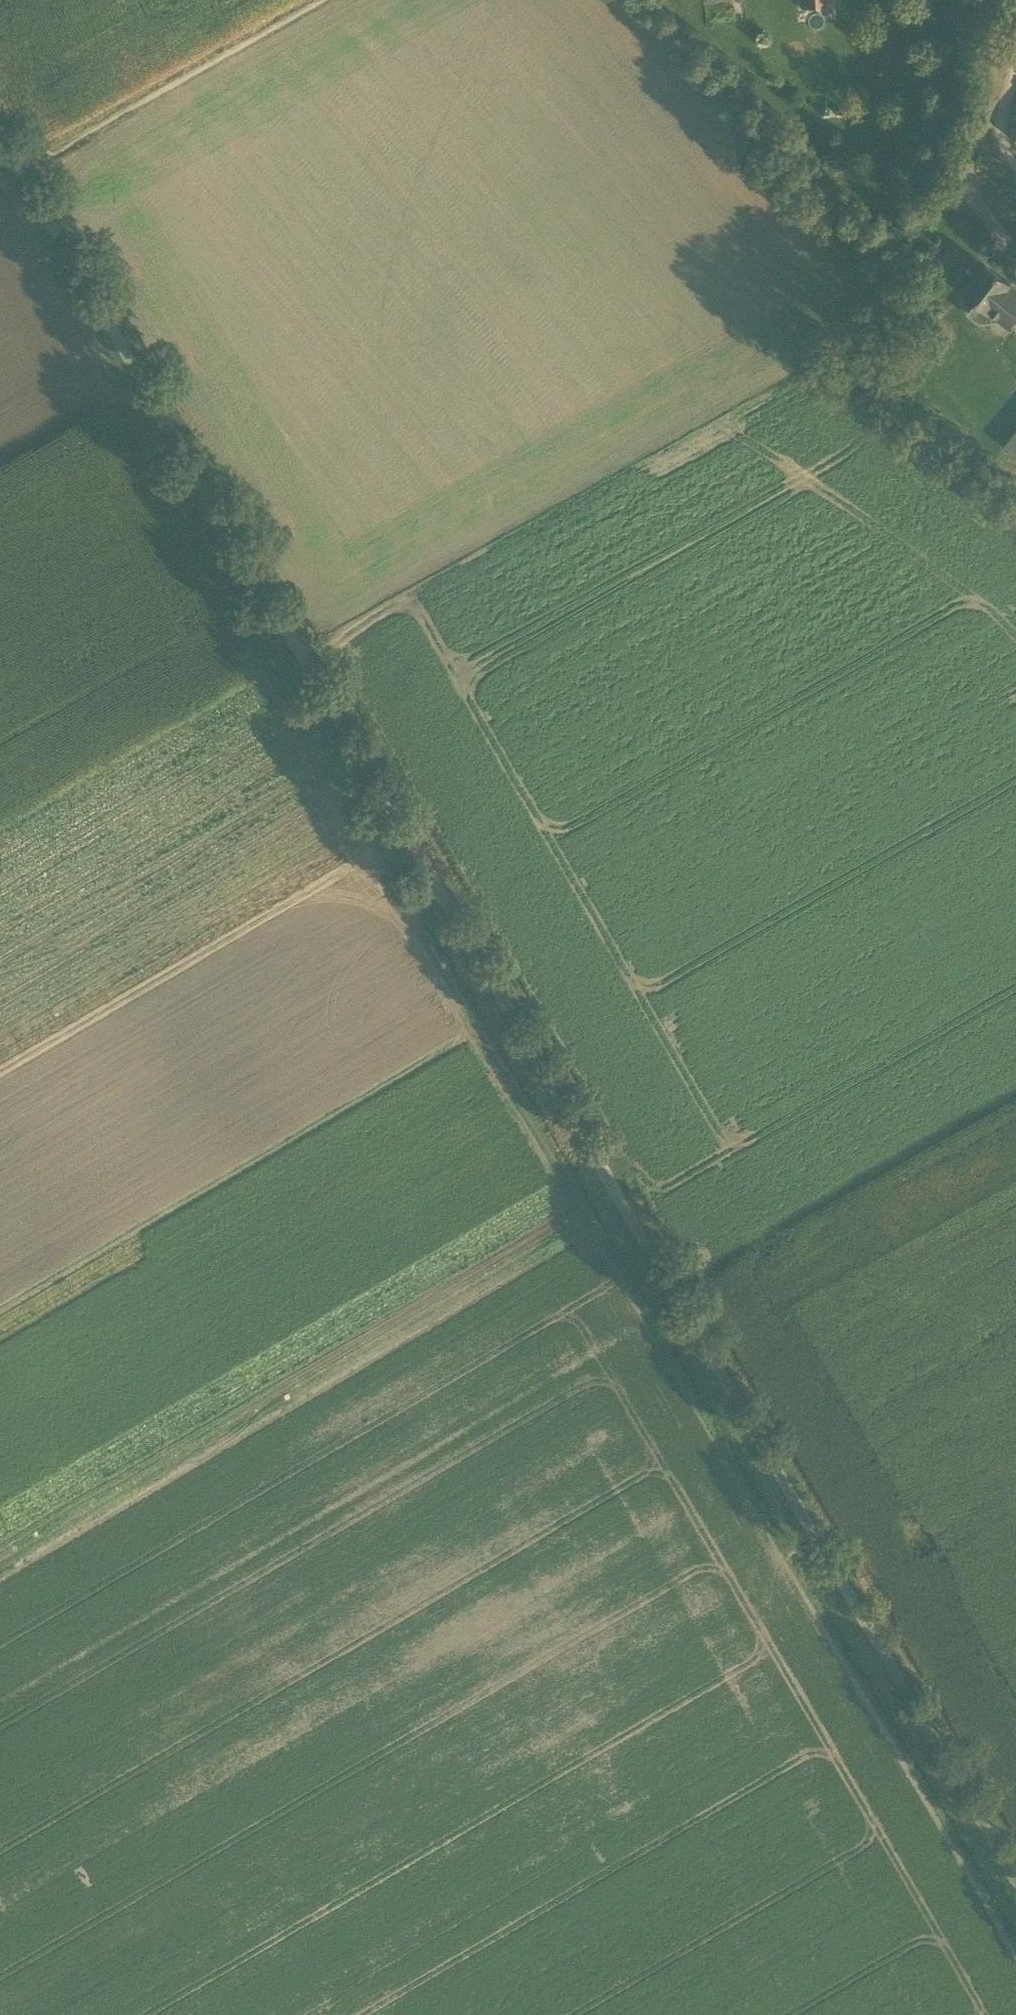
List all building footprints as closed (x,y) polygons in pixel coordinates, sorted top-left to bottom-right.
[(1000,320),(1007,325),(1015,314),(1015,290),(1012,287),(1014,285),(985,265),(964,292),(976,301),(967,313),(979,322),(1000,320)]
